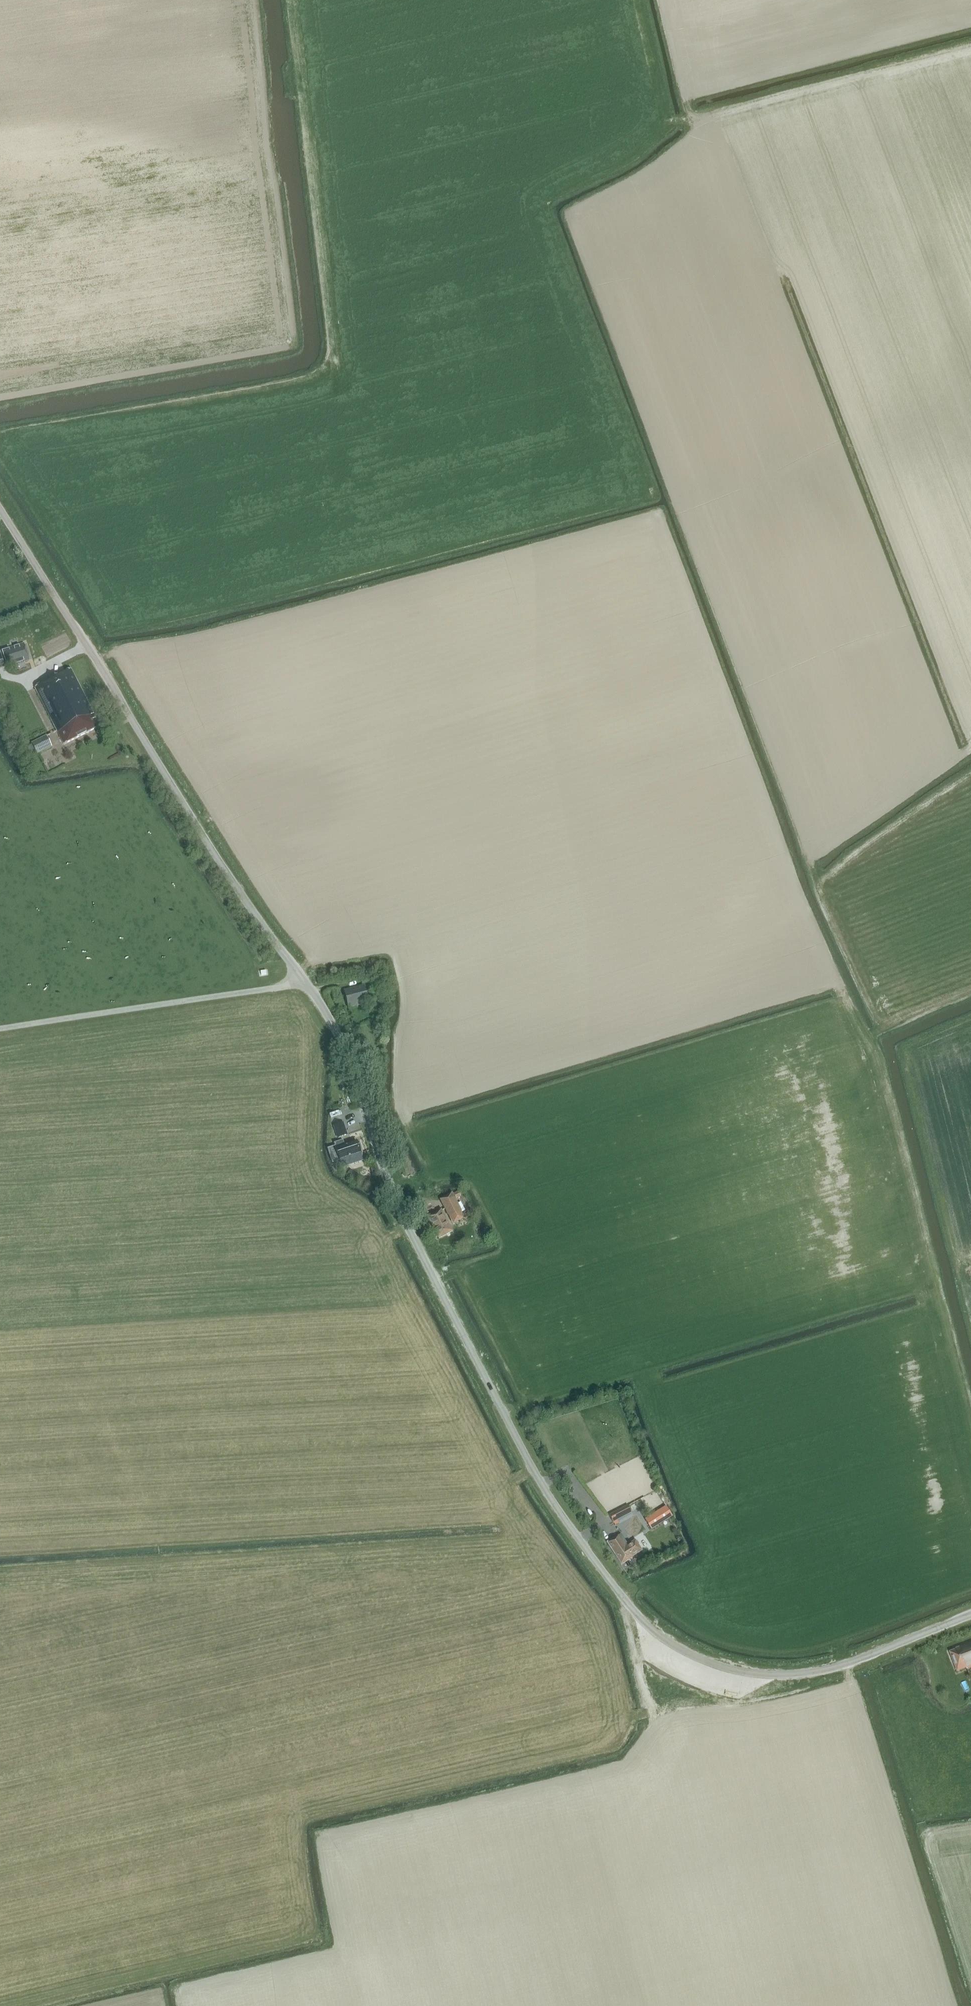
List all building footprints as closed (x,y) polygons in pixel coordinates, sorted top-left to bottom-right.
[(23,643),(1,650),(7,667),(29,660),(23,643)] [(64,744),(100,726),(90,706),(71,668),(35,687),(64,744)] [(52,748),(52,747),(47,737),(32,743),(37,754),(52,748)] [(42,764),(59,755),(54,745),(52,747),(52,748),(37,754),(42,764)] [(363,986),(344,991),(345,996),(345,997),(348,1008),(368,1003),(367,1001),(373,1000),(370,990),(364,991),(363,986)] [(334,1126),(337,1138),(347,1134),(343,1123),(334,1126)] [(360,1135),(365,1134),(363,1129),(350,1132),(353,1141),(358,1139),(362,1152),(365,1151),(360,1135)] [(334,1144),(341,1164),(349,1162),(350,1164),(362,1160),(360,1153),(356,1141),(344,1145),(342,1141),(334,1144)] [(358,1175),(350,1170),(346,1175),(354,1181),(358,1175)] [(455,1200),(461,1197),(458,1191),(452,1194),(455,1200)] [(439,1199),(449,1218),(461,1211),(451,1193),(439,1199)] [(452,1231),(441,1210),(427,1217),(438,1239),(452,1231)] [(617,1520),(631,1512),(627,1505),(609,1515),(612,1522),(617,1520)] [(666,1505),(644,1518),(651,1529),(673,1516),(666,1505)] [(632,1557),(636,1554),(642,1551),(635,1540),(628,1545),(621,1534),(608,1542),(608,1541),(606,1542),(621,1565),(632,1557)] [(956,1649),(956,1650),(950,1652),(957,1671),(966,1667),(967,1669),(970,1667),(970,1643),(956,1649)]
